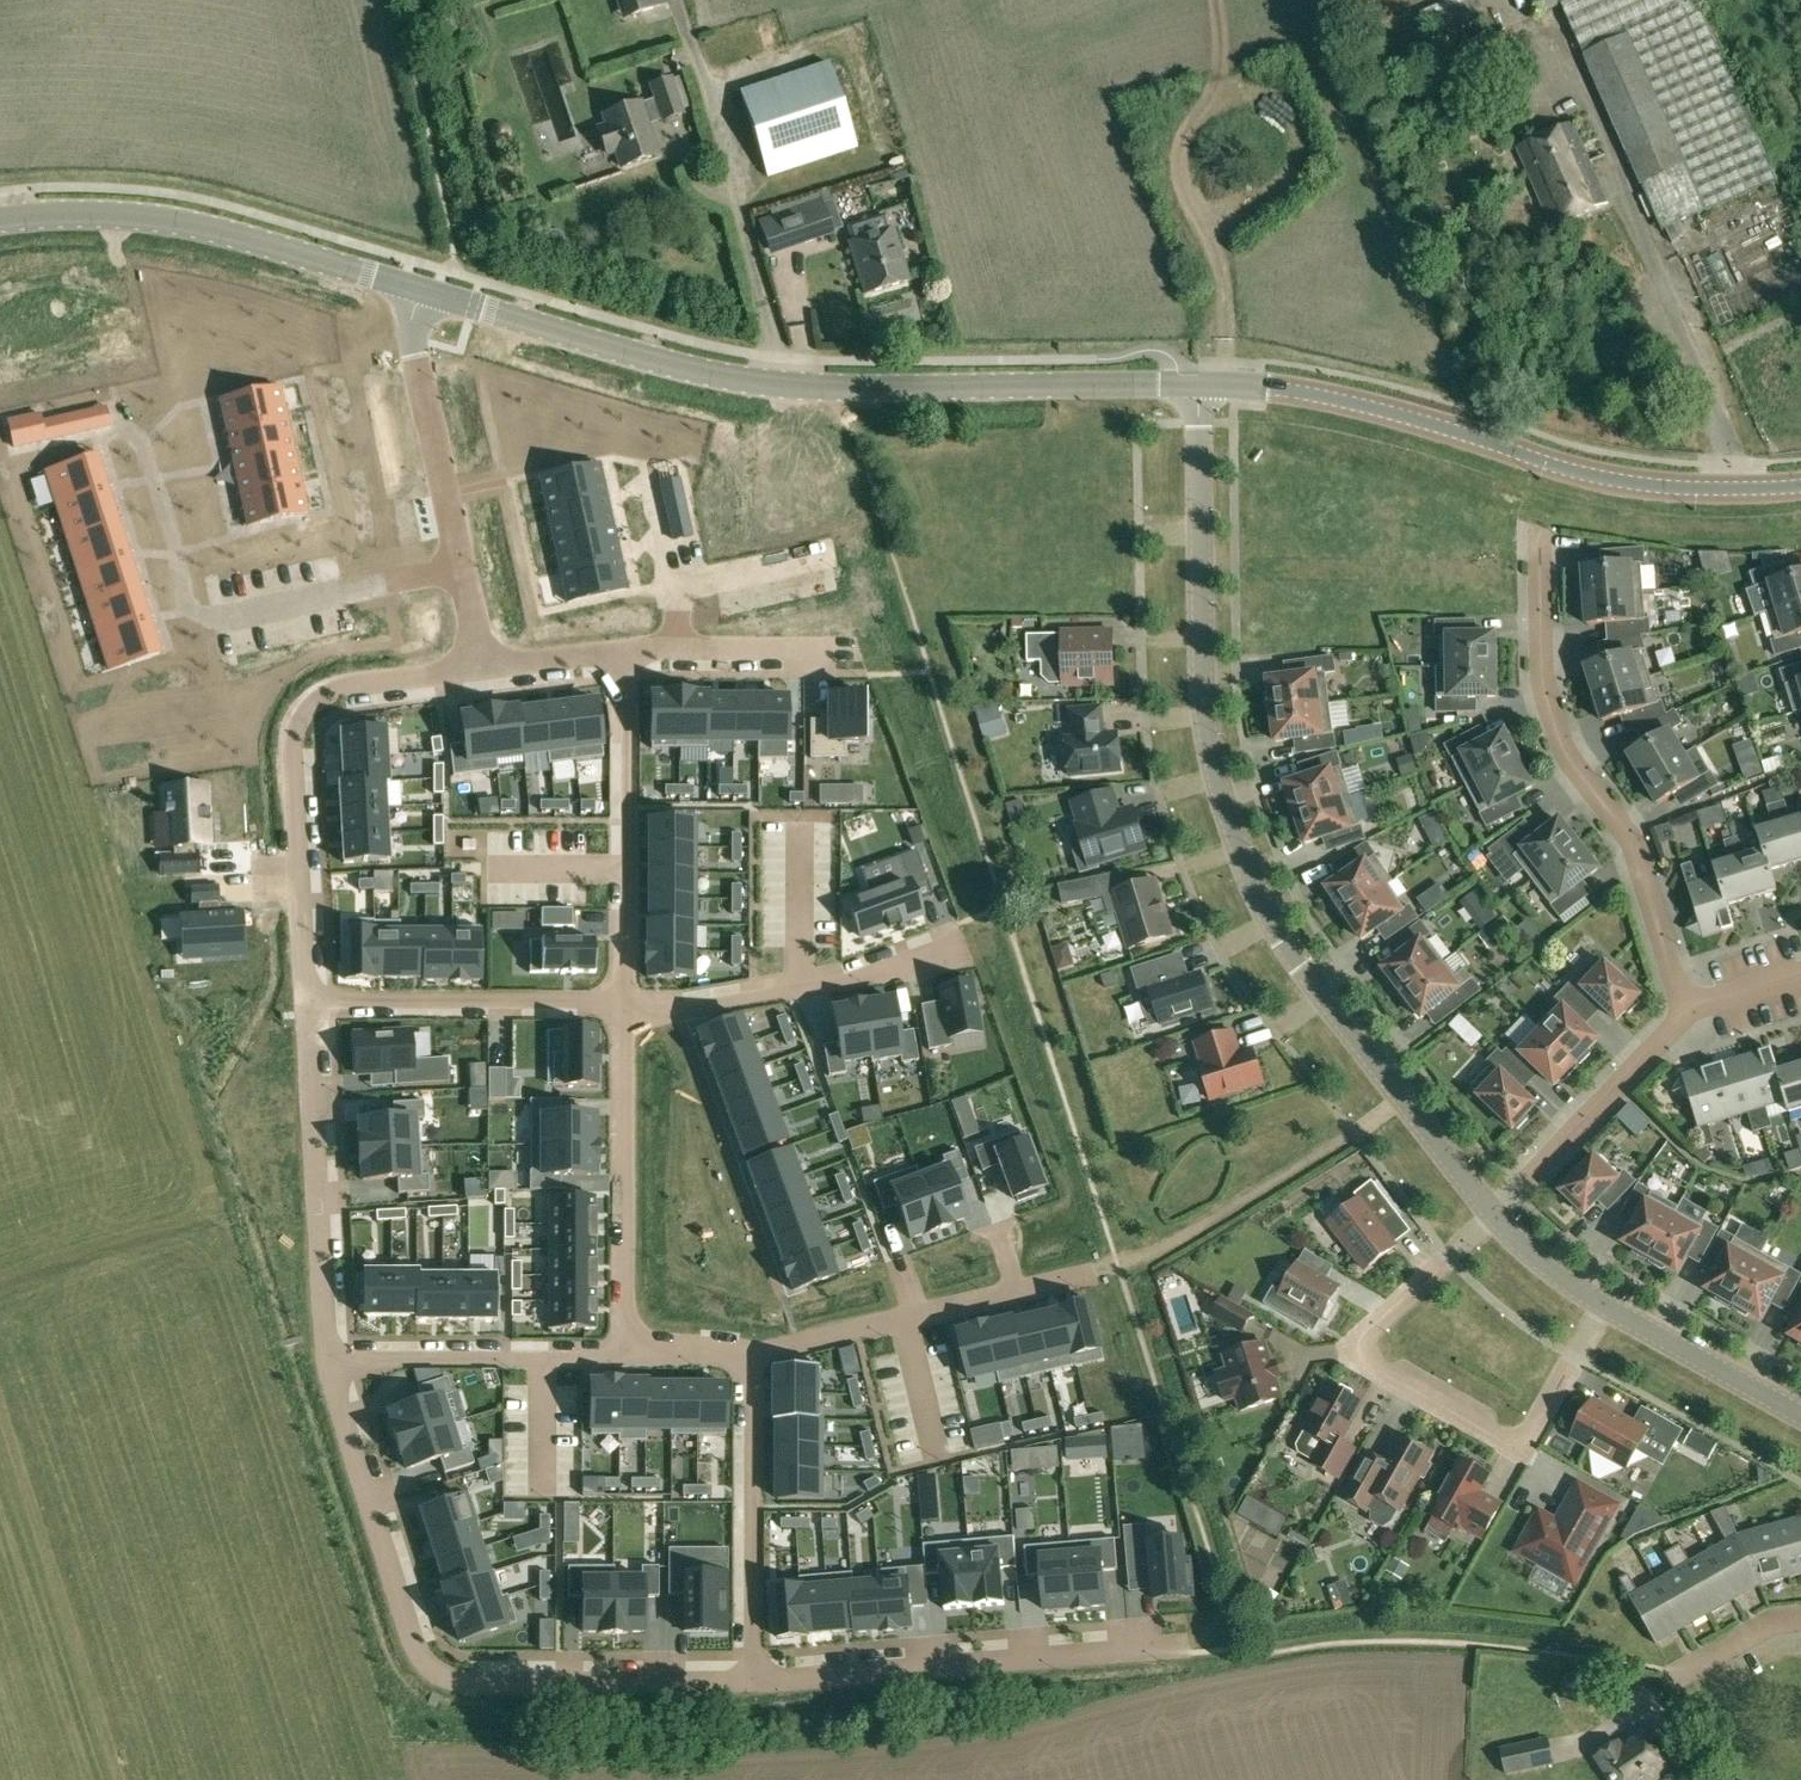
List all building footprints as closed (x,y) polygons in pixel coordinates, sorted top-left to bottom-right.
[(632,18),(668,6),(666,0),(626,0),(632,18)] [(1583,54),(1640,184),(1661,231),(1777,180),(1698,0),(1533,0),(1539,14),(1561,4),(1583,54)] [(554,62),(546,63),(547,95),(570,94),(568,49),(554,49),(554,62)] [(856,147),(829,63),(740,93),(767,177),(856,147)] [(664,120),(682,114),(670,78),(652,84),(664,120)] [(598,128),(607,154),(616,151),(622,167),(658,155),(640,103),(604,115),(608,125),(598,128)] [(562,124),(572,143),(583,137),(573,118),(562,124)] [(1607,204),(1572,123),(1517,147),(1553,228),(1607,204)] [(543,129),(550,156),(568,151),(560,124),(543,129)] [(761,220),(772,252),(831,231),(820,200),(761,220)] [(908,281),(893,229),(849,242),(865,294),(908,281)] [(287,419),(280,387),(250,394),(257,426),(287,419)] [(257,426),(250,394),(220,400),(227,432),(257,426)] [(93,410),(80,413),(82,422),(95,419),(93,410)] [(82,422),(80,413),(67,416),(69,425),(82,422)] [(39,414),(30,416),(33,429),(42,427),(40,422),(41,422),(39,414)] [(33,429),(30,416),(21,418),(24,431),(33,429)] [(69,425),(67,416),(54,419),(56,428),(69,425)] [(24,431),(21,418),(9,421),(12,434),(24,431)] [(56,428),(54,419),(41,422),(40,422),(42,427),(42,431),(56,428)] [(97,429),(95,419),(82,422),(84,432),(97,429)] [(293,450),(287,419),(257,426),(264,457),(293,450)] [(84,432),(82,422),(69,425),(71,435),(84,432)] [(71,435),(69,425),(56,428),(58,438),(71,435)] [(264,457),(257,426),(227,432),(234,463),(264,457)] [(44,441),(42,431),(42,427),(33,429),(36,443),(44,441)] [(58,438),(56,428),(42,431),(44,441),(58,438)] [(36,443),(33,429),(24,431),(27,445),(36,443)] [(27,445),(24,431),(12,434),(15,447),(27,445)] [(300,481),(293,450),(264,457),(271,487),(300,481)] [(107,490),(96,456),(47,471),(58,505),(107,490)] [(271,487),(264,457),(234,463),(241,494),(271,487)] [(606,496),(599,464),(570,471),(577,503),(606,496)] [(577,503),(570,471),(540,477),(547,509),(577,503)] [(680,480),(670,482),(673,495),(683,493),(680,480)] [(307,513),(300,481),(271,487),(277,519),(307,513)] [(670,482),(661,484),(664,497),(673,495),(670,482)] [(277,519),(271,487),(241,494),(248,526),(277,519)] [(117,523),(107,490),(58,505),(68,538),(117,523)] [(683,493),(673,495),(676,508),(685,506),(683,493)] [(673,495),(664,497),(667,510),(676,508),(673,495)] [(613,527),(606,496),(577,503),(584,534),(613,527)] [(584,534),(577,503),(547,509),(554,540),(584,534)] [(685,506),(676,508),(679,521),(688,519),(685,506)] [(676,508),(667,510),(670,523),(679,521),(676,508)] [(688,519),(679,521),(683,537),(692,535),(688,519)] [(679,521),(670,523),(673,540),(683,537),(679,521)] [(128,555),(117,523),(68,538),(78,571),(128,555)] [(620,558),(613,527),(584,534),(590,564),(620,558)] [(590,564),(584,534),(554,540),(561,571),(590,564)] [(1614,565),(1583,568),(1585,596),(1643,592),(1641,563),(1644,563),(1643,548),(1613,551),(1614,565)] [(138,588),(128,555),(78,571),(89,604),(138,588)] [(1714,556),(1700,560),(1704,574),(1718,570),(1714,556)] [(627,590),(620,558),(590,564),(597,596),(627,590)] [(597,596),(590,564),(561,571),(568,603),(597,596)] [(1759,599),(1768,596),(1772,611),(1767,612),(1767,613),(1800,603),(1800,573),(1784,578),(1780,565),(1751,573),(1759,599)] [(149,621),(138,588),(89,604),(99,637),(149,621)] [(1645,620),(1643,592),(1585,596),(1587,625),(1619,622),(1620,637),(1631,636),(1640,635),(1650,634),(1649,619),(1645,620)] [(1767,613),(1775,640),(1772,641),(1776,655),(1800,648),(1800,633),(1800,603),(1767,613)] [(1012,618),(1013,628),(1022,628),(1022,618),(1012,618)] [(159,655),(149,621),(99,637),(110,670),(159,655)] [(1436,621),(1437,636),(1442,636),(1443,666),(1437,666),(1437,667),(1495,666),(1495,635),(1467,635),(1466,621),(1436,621)] [(1063,686),(1113,685),(1112,630),(1062,631),(1062,634),(1027,635),(1028,662),(1042,661),(1042,676),(1050,683),(1063,683),(1063,686)] [(1586,667),(1594,694),(1650,676),(1641,649),(1645,648),(1640,635),(1631,636),(1635,651),(1586,667)] [(1270,694),(1265,694),(1267,709),(1272,709),(1272,711),(1330,703),(1326,674),(1335,673),(1333,656),(1292,661),(1294,676),(1285,678),(1268,680),(1270,694)] [(1781,671),(1789,697),(1792,696),(1797,711),(1800,710),(1800,665),(1781,671)] [(1495,666),(1437,667),(1437,712),(1468,711),(1467,697),(1496,697),(1495,666)] [(1650,676),(1594,694),(1595,695),(1591,696),(1595,711),(1599,709),(1603,721),(1637,710),(1642,727),(1666,716),(1662,702),(1658,703),(1650,676)] [(651,718),(651,743),(679,743),(679,693),(665,693),(665,694),(651,694),(651,718)] [(679,693),(679,743),(707,743),(707,697),(707,694),(694,694),(694,693),(679,693)] [(810,720),(810,759),(846,759),(846,742),(864,742),(864,732),(868,732),(868,713),(864,713),(864,695),(829,695),(829,713),(820,713),(820,720),(810,720)] [(707,697),(707,743),(733,743),(733,697),(707,697)] [(733,697),(733,743),(759,743),(759,697),(733,697)] [(759,743),(759,749),(785,749),(785,760),(803,760),(803,729),(787,729),(787,697),(759,697),(759,743)] [(1338,726),(1355,724),(1352,698),(1335,700),(1338,726)] [(596,701),(568,704),(574,750),(575,755),(603,752),(602,746),(599,723),(596,701)] [(975,706),(981,728),(1003,721),(997,701),(975,706)] [(1272,713),(1268,713),(1270,728),(1274,728),(1276,741),(1294,739),(1303,738),(1305,753),(1336,749),(1334,734),(1333,728),(1330,704),(1330,703),(1272,711),(1272,713)] [(568,704),(542,708),(548,753),(574,750),(568,704)] [(503,708),(489,710),(495,760),(523,756),(517,711),(517,708),(503,710),(503,708)] [(542,708),(517,711),(523,756),(548,753),(542,708)] [(1067,740),(1070,775),(1121,770),(1117,735),(1103,736),(1100,708),(1070,711),(1073,739),(1067,740)] [(465,744),(449,746),(453,777),(470,775),(469,763),(495,760),(489,710),(475,712),(475,713),(461,715),(465,744)] [(1666,716),(1673,728),(1682,724),(1674,711),(1666,716)] [(1411,733),(1423,731),(1421,722),(1408,725),(1411,733)] [(386,729),(340,732),(342,758),(388,755),(386,729)] [(1370,729),(1352,731),(1354,744),(1371,742),(1370,729)] [(1683,755),(1669,731),(1628,754),(1643,779),(1683,755)] [(1446,746),(1467,786),(1518,759),(1504,732),(1479,745),(1473,732),(1446,746)] [(442,753),(441,738),(431,740),(433,754),(442,753)] [(1302,779),(1286,785),(1290,798),(1286,799),(1291,813),(1295,812),(1295,814),(1351,796),(1350,795),(1343,772),(1341,766),(1336,752),(1306,762),(1311,776),(1302,779)] [(1789,753),(1767,759),(1771,773),(1792,767),(1789,753)] [(1411,754),(1396,759),(1403,777),(1417,772),(1411,754)] [(388,755),(342,758),(344,784),(384,782),(389,782),(388,755)] [(1683,755),(1643,779),(1657,804),(1698,780),(1683,755)] [(1518,759),(1467,786),(1487,826),(1514,813),(1507,800),(1533,787),(1518,759)] [(443,778),(443,764),(434,764),(434,779),(443,778)] [(1710,772),(1702,777),(1710,790),(1718,785),(1710,772)] [(443,793),(443,778),(434,779),(434,793),(443,793)] [(1768,783),(1771,791),(1781,787),(1779,779),(1768,783)] [(344,784),(339,785),(340,811),(386,808),(384,782),(344,784)] [(819,786),(819,805),(841,805),(841,786),(819,786)] [(173,855),(160,856),(161,874),(197,872),(196,854),(195,854),(194,845),(208,844),(206,821),(209,820),(209,819),(206,819),(206,812),(208,812),(208,810),(206,810),(205,787),(164,789),(166,809),(164,809),(165,814),(171,814),(173,855)] [(679,796),(679,787),(665,787),(665,796),(679,796)] [(694,796),(694,787),(679,787),(679,796),(694,796)] [(733,796),(733,787),(719,787),(719,796),(733,796)] [(747,796),(747,787),(733,787),(733,796),(747,796)] [(1773,792),(1794,863),(1800,861),(1800,820),(1792,823),(1781,789),(1773,792)] [(1145,847),(1133,809),(1118,814),(1116,807),(1117,807),(1112,790),(1072,803),(1079,826),(1077,827),(1084,850),(1075,853),(1081,872),(1099,867),(1097,862),(1145,847)] [(1774,828),(1759,832),(1770,871),(1794,863),(1773,792),(1764,794),(1774,828)] [(1296,816),(1292,817),(1297,832),(1301,830),(1305,843),(1322,838),(1333,834),(1337,849),(1365,840),(1360,825),(1351,796),(1295,814),(1296,816)] [(1006,804),(1011,824),(1027,819),(1021,799),(1006,804)] [(501,811),(501,801),(486,801),(486,811),(501,811)] [(515,811),(515,801),(501,801),(501,811),(515,811)] [(555,811),(555,801),(540,801),(540,811),(555,811)] [(569,811),(569,801),(555,801),(555,811),(569,811)] [(595,811),(595,801),(580,801),(581,811),(595,811)] [(1728,826),(1722,804),(1702,809),(1704,818),(1721,813),(1723,823),(1717,824),(1718,828),(1728,826)] [(386,808),(340,811),(342,837),(388,834),(386,808)] [(1433,813),(1419,819),(1424,829),(1438,823),(1433,813)] [(443,830),(443,816),(434,816),(434,830),(443,830)] [(1537,838),(1529,826),(1511,840),(1504,831),(1482,846),(1490,856),(1505,845),(1533,881),(1579,845),(1560,820),(1537,838)] [(648,821),(648,846),(694,846),(694,821),(648,821)] [(1654,828),(1660,845),(1677,840),(1671,823),(1654,828)] [(908,831),(913,846),(927,841),(922,826),(908,831)] [(443,845),(443,830),(434,830),(434,845),(443,845)] [(1777,890),(1770,871),(1759,832),(1757,833),(1763,853),(1748,857),(1742,838),(1733,840),(1751,898),(1777,890)] [(741,847),(741,833),(731,833),(731,847),(741,847)] [(388,834),(342,837),(344,863),(389,861),(388,834)] [(1727,905),(1751,898),(1733,840),(1725,843),(1731,863),(1716,867),(1727,905)] [(1344,913),(1393,881),(1367,843),(1342,860),(1350,872),(1327,888),(1335,899),(1331,902),(1340,914),(1343,912),(1344,913)] [(1579,845),(1533,881),(1560,916),(1584,898),(1575,887),(1598,869),(1579,845)] [(648,846),(648,872),(694,872),(694,846),(648,846)] [(741,862),(741,847),(731,847),(731,862),(741,862)] [(869,893),(846,901),(860,937),(923,914),(912,886),(927,881),(915,850),(903,855),(911,878),(891,885),(888,879),(867,887),(869,893)] [(1734,928),(1727,905),(1716,867),(1714,868),(1717,879),(1698,885),(1692,865),(1682,868),(1696,912),(1696,914),(1688,929),(1704,938),(1734,928)] [(648,872),(648,898),(694,898),(694,872),(648,872)] [(465,884),(465,875),(451,875),(451,884),(465,884)] [(387,888),(387,878),(373,879),(373,888),(387,888)] [(1056,886),(1059,902),(1097,894),(1093,878),(1056,886)] [(373,888),(373,879),(358,880),(359,889),(373,888)] [(1127,925),(1122,927),(1129,948),(1167,936),(1158,907),(1163,905),(1155,880),(1104,896),(1109,913),(1122,909),(1127,925)] [(1405,909),(1388,885),(1393,882),(1393,881),(1344,913),(1345,915),(1342,917),(1350,930),(1354,928),(1362,939),(1385,923),(1393,935),(1418,918),(1410,906),(1405,909)] [(425,892),(425,882),(410,882),(410,892),(425,892)] [(439,892),(439,882),(425,882),(425,892),(439,892)] [(200,912),(184,913),(186,946),(201,945),(202,956),(243,953),(241,910),(216,911),(215,902),(219,902),(218,884),(190,886),(191,903),(200,903),(200,912)] [(741,899),(741,885),(731,885),(731,899),(741,899)] [(1545,943),(1560,928),(1528,896),(1514,911),(1545,943)] [(648,898),(648,924),(693,924),(694,924),(694,898),(648,898)] [(741,913),(741,899),(731,899),(731,913),(741,913)] [(1473,920),(1481,929),(1497,918),(1490,908),(1473,920)] [(572,926),(572,909),(541,909),(541,926),(572,926)] [(1504,917),(1492,926),(1502,940),(1515,930),(1504,917)] [(1403,993),(1444,961),(1425,937),(1430,934),(1421,922),(1397,941),(1406,952),(1384,969),(1392,980),(1389,982),(1398,994),(1401,992),(1403,993)] [(647,924),(647,950),(648,950),(693,950),(693,924),(648,924),(647,924)] [(343,930),(343,981),(373,981),(373,933),(373,930),(343,930)] [(373,933),(373,981),(398,981),(398,933),(373,933)] [(398,933),(398,981),(424,981),(424,933),(398,933)] [(424,981),(424,984),(451,984),(451,981),(451,933),(424,933),(424,981)] [(451,981),(451,984),(479,984),(479,933),(451,933),(451,981)] [(741,951),(741,937),(731,937),(731,951),(741,951)] [(540,939),(540,972),(594,972),(594,939),(540,939)] [(647,950),(647,975),(693,975),(693,950),(648,950),(647,950)] [(741,965),(741,951),(731,951),(731,965),(741,965)] [(1597,956),(1565,990),(1587,1010),(1596,1000),(1617,1020),(1626,1010),(1629,1013),(1640,1002),(1637,999),(1639,997),(1621,979),(1624,976),(1613,965),(1610,968),(1597,956)] [(1174,957),(1133,969),(1140,994),(1150,991),(1161,1024),(1212,1008),(1201,973),(1184,978),(1182,970),(1178,971),(1174,957)] [(1413,1007),(1421,1018),(1444,1001),(1453,1012),(1481,990),(1464,969),(1455,976),(1444,961),(1403,993),(1404,995),(1400,998),(1410,1010),(1413,1007)] [(1100,975),(1104,988),(1117,984),(1113,972),(1100,975)] [(943,1009),(922,1013),(928,1051),(951,1046),(950,1038),(981,1033),(972,982),(939,988),(942,1002),(943,1009)] [(1577,1020),(1587,1010),(1565,990),(1555,1000),(1559,1004),(1538,1026),(1576,1063),(1577,1061),(1580,1064),(1591,1053),(1588,1050),(1597,1040),(1577,1020)] [(891,999),(863,1003),(862,1004),(871,1057),(899,1052),(901,1063),(918,1060),(913,1030),(897,1033),(891,999)] [(838,1043),(823,1045),(829,1076),(846,1073),(844,1062),(871,1057),(862,1004),(863,1003),(863,1002),(848,1004),(849,1006),(832,1009),(838,1043)] [(790,1028),(785,1015),(776,1018),(781,1031),(790,1028)] [(698,1033),(702,1045),(699,1046),(704,1059),(707,1058),(750,1043),(740,1017),(698,1033)] [(1574,1064),(1576,1063),(1538,1026),(1517,1048),(1513,1044),(1503,1054),(1503,1055),(1524,1075),(1534,1065),(1554,1085),(1564,1075),(1567,1078),(1578,1067),(1574,1064)] [(795,1042),(790,1028),(781,1031),(786,1045),(795,1042)] [(411,1031),(354,1034),(356,1074),(370,1073),(371,1088),(449,1083),(448,1058),(413,1060),(411,1031)] [(552,1053),(552,1085),(596,1085),(596,1066),(598,1066),(598,1050),(596,1050),(596,1031),(564,1031),(564,1053),(552,1053)] [(1263,1083),(1253,1050),(1239,1054),(1232,1032),(1197,1043),(1203,1065),(1200,1066),(1211,1099),(1263,1083)] [(750,1043),(707,1058),(716,1082),(759,1067),(750,1043)] [(1778,1072),(1771,1049),(1769,1050),(1784,1101),(1788,1112),(1800,1108),(1800,1065),(1778,1072)] [(1524,1075),(1503,1055),(1503,1054),(1499,1050),(1488,1061),(1492,1065),(1471,1088),(1483,1100),(1480,1103),(1491,1114),(1494,1111),(1513,1128),(1515,1126),(1518,1129),(1529,1118),(1525,1115),(1535,1105),(1514,1086),(1524,1075)] [(1766,1107),(1784,1101),(1769,1050),(1741,1058),(1763,1129),(1772,1127),(1766,1107)] [(1741,1058),(1713,1067),(1728,1118),(1748,1112),(1754,1132),(1763,1129),(1741,1058)] [(807,1076),(803,1063),(794,1066),(798,1080),(807,1076)] [(759,1067),(716,1082),(725,1107),(768,1091),(759,1067)] [(1689,1100),(1690,1101),(1704,1147),(1715,1144),(1709,1124),(1728,1118),(1713,1067),(1683,1076),(1674,1092),(1689,1100)] [(506,1100),(506,1069),(488,1069),(488,1100),(506,1100)] [(812,1090),(807,1076),(798,1080),(803,1093),(812,1090)] [(768,1091),(725,1107),(734,1131),(776,1115),(768,1091)] [(529,1100),(529,1145),(595,1145),(595,1144),(595,1115),(560,1115),(560,1100),(529,1100)] [(360,1137),(358,1137),(359,1150),(421,1147),(419,1119),(425,1118),(424,1101),(393,1103),(394,1118),(359,1120),(360,1137)] [(1637,1101),(1624,1112),(1640,1130),(1653,1119),(1637,1101)] [(842,1126),(837,1113),(828,1116),(833,1130),(842,1126)] [(776,1115),(734,1131),(743,1156),(786,1140),(776,1115)] [(960,1127),(964,1139),(979,1133),(975,1122),(960,1127)] [(847,1140),(842,1126),(833,1130),(838,1143),(847,1140)] [(1023,1131),(974,1149),(982,1171),(1000,1165),(1012,1198),(1044,1187),(1023,1131)] [(1713,1156),(1699,1143),(1691,1151),(1704,1165),(1705,1164),(1713,1156)] [(529,1145),(529,1190),(560,1190),(560,1175),(595,1175),(595,1158),(597,1158),(597,1144),(595,1144),(595,1145),(529,1145)] [(421,1147),(359,1150),(360,1163),(361,1163),(362,1180),(397,1178),(398,1193),(429,1192),(428,1174),(422,1175),(421,1147)] [(943,1162),(917,1172),(938,1230),(951,1225),(950,1224),(966,1218),(954,1185),(968,1180),(958,1151),(941,1157),(943,1162)] [(790,1152),(747,1167),(756,1193),(799,1177),(790,1152)] [(1614,1203),(1635,1182),(1624,1172),(1620,1176),(1598,1154),(1590,1162),(1587,1159),(1576,1170),(1579,1173),(1561,1192),(1564,1194),(1561,1197),(1572,1208),(1575,1204),(1584,1214),(1604,1194),(1614,1203)] [(915,1167),(872,1182),(883,1211),(898,1206),(910,1239),(925,1233),(926,1234),(938,1230),(917,1172),(915,1167)] [(488,1172),(488,1190),(499,1190),(499,1172),(488,1172)] [(848,1187),(843,1173),(834,1177),(839,1190),(848,1187)] [(799,1177),(756,1193),(765,1217),(808,1201),(799,1177)] [(1365,1269),(1396,1245),(1378,1222),(1395,1210),(1372,1180),(1354,1194),(1359,1199),(1329,1222),(1365,1269)] [(1637,1218),(1623,1243),(1635,1249),(1633,1253),(1646,1260),(1648,1257),(1650,1258),(1676,1212),(1649,1197),(1652,1192),(1639,1185),(1624,1211),(1637,1218)] [(853,1200),(848,1187),(839,1190),(844,1204),(853,1200)] [(504,1205),(504,1190),(495,1190),(495,1205),(504,1205)] [(548,1198),(548,1224),(593,1224),(593,1198),(548,1198)] [(808,1201),(765,1217),(774,1241),(817,1226),(808,1201)] [(443,1217),(442,1207),(428,1208),(428,1218),(443,1217)] [(457,1216),(457,1207),(442,1207),(443,1217),(457,1216)] [(391,1220),(390,1210),(376,1211),(377,1221),(391,1220)] [(406,1219),(405,1210),(390,1210),(391,1220),(406,1219)] [(514,1224),(514,1210),(504,1210),(504,1224),(514,1224)] [(1676,1212),(1650,1258),(1652,1259),(1650,1262),(1663,1270),(1665,1266),(1677,1273),(1691,1248),(1703,1255),(1718,1229),(1705,1222),(1702,1227),(1676,1212)] [(866,1235),(861,1222),(852,1225),(857,1238),(866,1235)] [(514,1239),(514,1224),(504,1224),(504,1239),(514,1239)] [(548,1224),(548,1251),(593,1251),(593,1224),(548,1224)] [(817,1226),(774,1241),(783,1265),(826,1250),(817,1226)] [(1720,1264),(1706,1289),(1718,1296),(1716,1300),(1730,1307),(1732,1303),(1733,1304),(1762,1253),(1722,1231),(1708,1257),(1720,1264)] [(871,1249),(866,1235),(857,1238),(862,1252),(871,1249)] [(783,1265),(780,1267),(785,1280),(788,1279),(793,1290),(835,1275),(826,1250),(783,1265)] [(548,1251),(548,1277),(593,1277),(593,1251),(548,1251)] [(1733,1304),(1735,1305),(1733,1309),(1746,1316),(1748,1313),(1760,1319),(1774,1295),(1787,1302),(1800,1276),(1800,1275),(1762,1253),(1733,1304)] [(521,1276),(521,1262),(511,1262),(511,1276),(521,1276)] [(1316,1314),(1328,1321),(1337,1306),(1331,1303),(1339,1288),(1298,1264),(1282,1292),(1273,1287),(1264,1303),(1308,1329),(1316,1314)] [(364,1272),(364,1318),(390,1318),(390,1272),(364,1272)] [(390,1272),(390,1318),(416,1318),(416,1277),(416,1272),(390,1272)] [(521,1290),(521,1276),(511,1276),(511,1290),(521,1290)] [(416,1318),(416,1323),(443,1323),(443,1277),(416,1277),(416,1318)] [(443,1277),(443,1323),(469,1323),(469,1277),(443,1277)] [(469,1277),(469,1323),(495,1323),(495,1277),(469,1277)] [(548,1277),(548,1303),(593,1303),(593,1277),(548,1277)] [(1235,1285),(1227,1299),(1239,1306),(1247,1292),(1235,1285)] [(1791,1304),(1800,1310),(1800,1286),(1791,1304)] [(1254,1314),(1222,1296),(1211,1315),(1243,1334),(1254,1314)] [(521,1316),(521,1302),(511,1302),(511,1316),(521,1316)] [(1063,1308),(1063,1310),(1077,1365),(1077,1367),(1104,1360),(1090,1302),(1063,1308)] [(548,1303),(548,1329),(593,1329),(593,1303),(548,1303)] [(1063,1310),(1038,1316),(1051,1371),(1077,1365),(1063,1310)] [(1790,1336),(1800,1342),(1800,1315),(1790,1336)] [(1038,1316),(1013,1321),(1026,1377),(1051,1371),(1038,1316)] [(988,1323),(987,1324),(988,1330),(998,1372),(1001,1383),(1026,1377),(1013,1321),(1012,1319),(988,1325),(988,1323)] [(973,1329),(959,1332),(970,1379),(998,1372),(988,1330),(987,1324),(973,1327),(973,1329)] [(1282,1398),(1265,1343),(1224,1356),(1228,1370),(1217,1373),(1226,1401),(1237,1397),(1241,1411),(1282,1398)] [(821,1367),(775,1367),(775,1394),(821,1394),(821,1367)] [(422,1401),(388,1412),(394,1428),(392,1428),(396,1441),(455,1422),(446,1395),(452,1394),(446,1377),(417,1386),(422,1401)] [(861,1392),(858,1378),(849,1380),(852,1394),(861,1392)] [(591,1381),(591,1436),(619,1435),(619,1380),(604,1380),(604,1381),(591,1381)] [(619,1380),(619,1435),(619,1441),(645,1441),(645,1430),(645,1384),(645,1381),(620,1381),(620,1380),(619,1380)] [(645,1384),(645,1430),(671,1430),(671,1384),(645,1384)] [(671,1384),(671,1430),(671,1435),(697,1435),(697,1384),(671,1384)] [(697,1384),(697,1435),(725,1436),(725,1384),(697,1384)] [(1355,1449),(1340,1440),(1361,1403),(1353,1398),(1353,1393),(1342,1387),(1337,1389),(1329,1385),(1320,1400),(1315,1400),(1309,1411),(1311,1416),(1303,1431),(1305,1431),(1297,1446),(1299,1452),(1313,1460),(1311,1464),(1338,1479),(1355,1449)] [(865,1406),(861,1392),(852,1394),(855,1408),(865,1406)] [(821,1394),(775,1394),(775,1421),(778,1421),(801,1421),(801,1420),(821,1420),(821,1394)] [(1679,1429),(1643,1409),(1634,1423),(1593,1400),(1572,1437),(1624,1466),(1644,1431),(1670,1446),(1679,1429)] [(1105,1421),(1103,1411),(1089,1415),(1091,1424),(1105,1421)] [(1091,1424),(1089,1415),(1075,1418),(1077,1427),(1091,1424)] [(1053,1426),(1051,1416),(1037,1420),(1039,1429),(1053,1426)] [(801,1421),(778,1421),(778,1446),(824,1446),(824,1420),(821,1420),(801,1420),(801,1421)] [(1039,1429),(1037,1420),(1023,1423),(1025,1432),(1039,1429)] [(1014,1435),(1010,1421),(1001,1423),(1004,1437),(1014,1435)] [(455,1422),(396,1441),(400,1453),(402,1453),(407,1469),(440,1458),(444,1473),(474,1464),(469,1447),(463,1449),(455,1422)] [(873,1444),(870,1430),(861,1432),(864,1446),(873,1444)] [(1432,1454),(1398,1434),(1382,1462),(1368,1453),(1343,1497),(1367,1511),(1375,1496),(1400,1510),(1432,1454)] [(1105,1436),(1066,1439),(1067,1458),(1106,1455),(1105,1436)] [(1705,1437),(1695,1453),(1709,1461),(1719,1443),(1705,1437)] [(876,1458),(873,1444),(864,1446),(867,1460),(876,1458)] [(824,1446),(778,1446),(778,1472),(824,1472),(824,1446)] [(1502,1504),(1480,1492),(1489,1475),(1482,1471),(1485,1466),(1471,1459),(1468,1464),(1461,1459),(1430,1515),(1458,1531),(1460,1527),(1482,1539),(1502,1504)] [(824,1472),(778,1472),(778,1499),(824,1499),(824,1472)] [(881,1484),(877,1476),(864,1483),(869,1491),(881,1484)] [(1527,1477),(1519,1494),(1533,1501),(1542,1484),(1527,1477)] [(619,1488),(619,1479),(605,1479),(605,1488),(619,1488)] [(645,1488),(645,1479),(631,1479),(631,1488),(645,1488)] [(660,1488),(660,1479),(645,1479),(645,1488),(660,1488)] [(697,1496),(697,1486),(683,1486),(683,1496),(697,1496)] [(711,1496),(711,1486),(697,1486),(697,1496),(711,1496)] [(1616,1507),(1580,1486),(1558,1524),(1540,1514),(1519,1550),(1540,1562),(1543,1557),(1577,1576),(1616,1507)] [(470,1495),(421,1510),(429,1537),(473,1523),(478,1522),(470,1495)] [(1286,1518),(1247,1496),(1237,1515),(1275,1536),(1286,1518)] [(1622,1537),(1628,1541),(1635,1536),(1669,1521),(1639,1505),(1622,1537)] [(1726,1507),(1711,1513),(1727,1542),(1709,1552),(1734,1595),(1743,1590),(1745,1594),(1759,1586),(1737,1536),(1726,1507)] [(861,1523),(874,1516),(869,1508),(857,1515),(861,1523)] [(1016,1510),(1018,1533),(1036,1530),(1033,1508),(1016,1510)] [(549,1529),(549,1515),(539,1515),(539,1529),(549,1529)] [(796,1528),(796,1518),(782,1519),(782,1528),(796,1528)] [(811,1528),(811,1519),(796,1518),(796,1528),(811,1528)] [(1737,1536),(1759,1586),(1800,1574),(1800,1518),(1737,1536)] [(837,1528),(837,1519),(823,1519),(823,1528),(837,1528)] [(473,1523),(429,1537),(437,1562),(481,1548),(473,1523)] [(1148,1524),(1124,1526),(1129,1582),(1153,1580),(1154,1590),(1154,1599),(1193,1596),(1190,1560),(1185,1560),(1183,1539),(1150,1542),(1148,1524)] [(549,1544),(549,1529),(539,1529),(539,1544),(549,1544)] [(1292,1530),(1288,1536),(1307,1547),(1311,1541),(1292,1530)] [(997,1538),(969,1540),(975,1607),(1004,1605),(1001,1569),(1017,1567),(1014,1537),(997,1538)] [(1115,1539),(1070,1543),(1075,1608),(1074,1608),(1074,1610),(1076,1610),(1089,1608),(1089,1607),(1105,1606),(1102,1571),(1118,1570),(1115,1539)] [(941,1543),(924,1544),(926,1575),(942,1574),(945,1610),(975,1607),(969,1540),(941,1543)] [(1070,1543),(1025,1547),(1027,1577),(1043,1576),(1046,1611),(1074,1608),(1075,1608),(1070,1543)] [(1734,1595),(1709,1552),(1691,1562),(1681,1544),(1673,1549),(1709,1614),(1726,1604),(1724,1600),(1734,1595)] [(481,1548),(437,1562),(445,1586),(489,1573),(481,1548)] [(1656,1582),(1681,1625),(1690,1620),(1692,1623),(1709,1614),(1673,1549),(1664,1554),(1674,1572),(1656,1582)] [(1386,1571),(1402,1581),(1410,1567),(1394,1557),(1386,1571)] [(668,1581),(668,1595),(685,1595),(685,1632),(725,1632),(725,1581),(727,1581),(727,1563),(685,1563),(685,1581),(668,1581)] [(568,1566),(568,1597),(583,1597),(583,1632),(600,1632),(600,1633),(613,1633),(613,1578),(613,1566),(568,1566)] [(613,1578),(613,1633),(626,1633),(626,1632),(643,1632),(643,1597),(659,1597),(659,1566),(641,1566),(641,1578),(613,1578)] [(445,1586),(441,1588),(449,1614),(502,1597),(494,1571),(489,1573),(445,1586)] [(549,1586),(549,1571),(539,1571),(539,1586),(549,1586)] [(1672,1630),(1681,1625),(1656,1582),(1638,1592),(1628,1574),(1619,1579),(1656,1644),(1674,1634),(1672,1630)] [(908,1579),(880,1582),(884,1630),(912,1628),(908,1579)] [(880,1582),(853,1584),(857,1629),(858,1632),(884,1630),(880,1582)] [(853,1584),(828,1586),(832,1632),(857,1629),(853,1584)] [(549,1600),(549,1586),(539,1586),(539,1600),(549,1600)] [(828,1586),(802,1588),(806,1634),(832,1632),(828,1586)] [(802,1587),(774,1589),(778,1638),(806,1635),(806,1634),(802,1588),(802,1587)] [(1348,1588),(1330,1595),(1335,1610),(1354,1604),(1348,1588)] [(502,1597),(449,1614),(458,1641),(516,1623),(508,1596),(502,1597)] [(1669,1772),(1639,1729),(1619,1743),(1618,1742),(1595,1758),(1610,1779),(1658,1779),(1669,1772)] [(1548,1738),(1500,1748),(1505,1776),(1554,1765),(1548,1738)]
